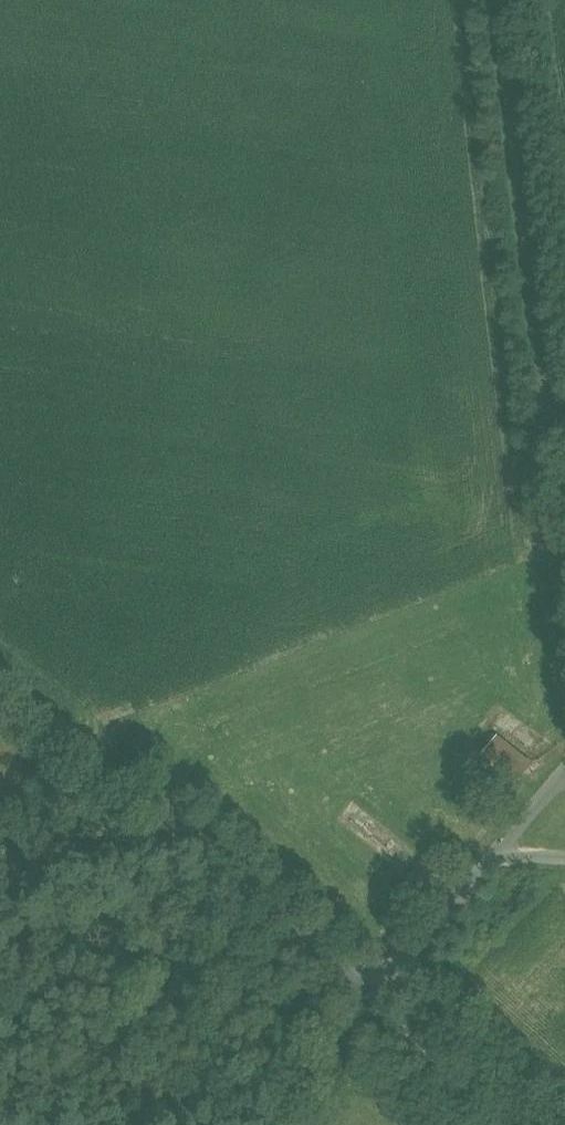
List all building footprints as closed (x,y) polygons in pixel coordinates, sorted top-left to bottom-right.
[(467,774),(502,802),(533,762),(498,735),(467,774)]
